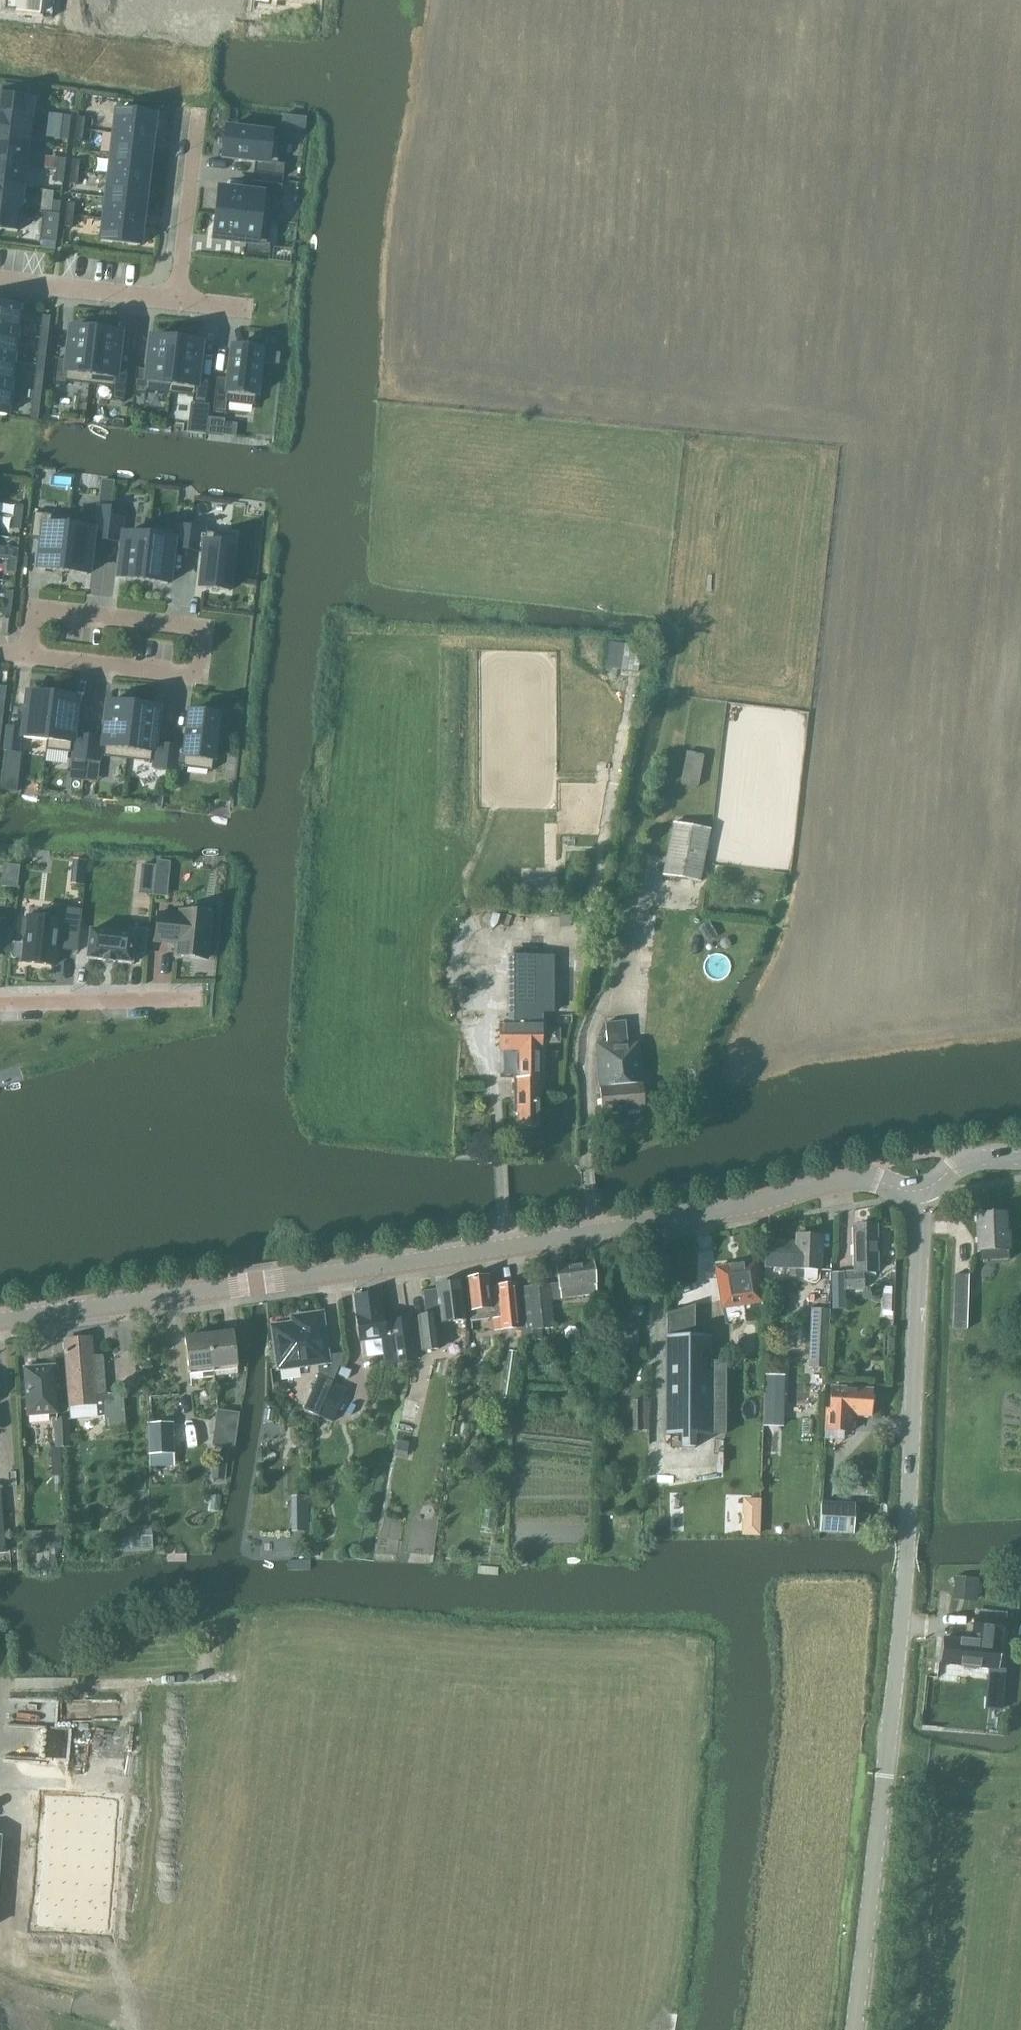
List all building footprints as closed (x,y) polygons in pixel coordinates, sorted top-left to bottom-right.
[(4,12),(52,18),(54,0),(6,0),(4,12)] [(254,9),(256,9),(256,3),(269,5),(270,0),(255,0),(254,9)] [(31,123),(33,101),(26,100),(28,88),(2,85),(1,97),(0,97),(0,120),(31,123)] [(116,111),(114,133),(153,138),(156,115),(116,111)] [(70,128),(71,116),(63,115),(61,127),(70,128)] [(77,117),(76,129),(84,130),(86,118),(77,117)] [(299,117),(298,129),(306,130),(307,118),(299,117)] [(31,123),(0,120),(0,142),(28,145),(31,123)] [(68,140),(70,128),(61,127),(60,139),(68,140)] [(76,129),(74,141),(83,142),(84,130),(76,129)] [(254,174),(284,177),(285,164),(279,164),(282,135),(226,129),(222,158),(255,162),(254,174)] [(114,133),(111,155),(151,159),(153,138),(114,133)] [(28,145),(0,142),(0,163),(25,166),(28,145)] [(111,155),(109,176),(148,181),(151,159),(111,155)] [(57,170),(65,171),(66,159),(58,158),(57,170)] [(72,160),(71,172),(79,173),(81,161),(72,160)] [(0,163),(0,185),(23,188),(25,166),(0,163)] [(65,171),(57,170),(55,182),(64,183),(65,171)] [(71,172),(69,184),(78,185),(79,173),(71,172)] [(106,197),(146,202),(148,181),(109,176),(106,197)] [(216,214),(270,221),(273,197),(281,198),(283,185),(253,182),(252,194),(219,190),(216,214)] [(23,188),(0,185),(0,207),(21,209),(23,188)] [(106,197),(104,219),(143,223),(146,202),(106,197)] [(51,213),(60,214),(61,202),(53,201),(51,213)] [(67,203),(66,214),(74,215),(75,204),(67,203)] [(0,207),(0,230),(18,232),(21,209),(0,207)] [(44,212),(40,240),(56,242),(59,226),(60,214),(51,213),(44,212)] [(66,214),(64,226),(73,227),(74,215),(66,214)] [(216,214),(213,238),(246,242),(245,254),(244,258),(269,261),(273,261),(275,245),(271,244),(267,244),(270,221),(216,214)] [(104,219),(101,242),(140,246),(143,223),(104,219)] [(0,305),(0,333),(17,335),(20,308),(0,305)] [(49,328),(51,317),(42,316),(41,327),(49,328)] [(48,339),(49,328),(41,327),(40,338),(48,339)] [(53,384),(66,386),(66,382),(90,385),(96,330),(72,328),(68,361),(56,359),(53,384)] [(112,401),(124,402),(128,368),(116,366),(120,333),(96,330),(90,385),(113,388),(112,401)] [(14,362),(17,335),(0,333),(0,360),(14,362)] [(170,394),(176,340),(152,337),(149,370),(137,369),(134,394),(146,395),(147,392),(170,394)] [(170,394),(193,397),(193,403),(205,404),(208,380),(196,378),(201,343),(176,340),(170,394)] [(39,342),(38,353),(46,354),(47,343),(39,342)] [(213,413),(226,414),(227,403),(255,406),(262,350),(233,347),(229,380),(217,378),(213,413)] [(45,365),(46,354),(38,353),(37,364),(45,365)] [(11,388),(14,362),(0,360),(0,387),(11,388)] [(44,376),(45,365),(37,364),(35,375),(44,376)] [(35,375),(34,387),(42,388),(44,376),(35,375)] [(7,415),(11,388),(0,387),(0,415),(7,415)] [(33,391),(26,390),(25,398),(32,399),(33,391)] [(32,402),(40,403),(42,392),(33,391),(32,402)] [(32,402),(31,413),(39,414),(40,403),(32,402)] [(209,418),(207,434),(223,436),(224,423),(225,420),(209,418)] [(100,502),(95,540),(108,541),(111,516),(112,503),(100,502)] [(16,505),(14,517),(23,518),(24,506),(16,505)] [(39,569),(63,572),(70,516),(34,512),(29,554),(41,555),(39,569)] [(71,516),(70,516),(63,572),(87,575),(93,529),(69,526),(71,516)] [(111,516),(108,541),(120,543),(123,518),(111,516)] [(21,530),(23,518),(14,517),(13,529),(21,530)] [(150,526),(144,581),(168,584),(172,548),(176,548),(176,549),(188,551),(191,526),(179,524),(178,529),(150,526)] [(120,579),(144,581),(150,526),(150,525),(149,535),(125,532),(120,579)] [(191,526),(188,551),(200,552),(201,551),(204,551),(200,588),(229,591),(236,536),(203,532),(204,527),(191,526)] [(10,548),(9,560),(17,561),(19,549),(10,548)] [(7,572),(16,573),(17,561),(9,560),(7,572)] [(5,590),(4,603),(12,604),(14,592),(5,590)] [(11,616),(12,604),(4,603),(2,615),(11,616)] [(0,618),(0,634),(7,634),(9,619),(0,618)] [(47,750),(54,696),(30,693),(24,738),(48,741),(47,750)] [(78,698),(54,696),(47,750),(72,753),(78,698)] [(103,757),(127,760),(134,705),(109,702),(103,757)] [(158,708),(134,705),(127,760),(151,762),(158,708)] [(170,745),(167,769),(179,771),(180,766),(212,770),(219,715),(190,711),(186,748),(182,747),(182,746),(170,745)] [(9,726),(6,751),(18,753),(21,728),(9,726)] [(75,759),(87,761),(89,741),(77,740),(75,759)] [(102,743),(89,741),(87,761),(99,762),(102,743)] [(155,768),(167,769),(170,745),(157,743),(155,768)] [(6,751),(2,790),(17,791),(21,753),(18,753),(6,751)] [(688,752),(682,784),(699,787),(704,755),(688,752)] [(674,825),(665,875),(701,882),(710,832),(674,825)] [(75,860),(74,870),(86,871),(87,861),(75,860)] [(157,861),(156,872),(169,873),(171,862),(157,861)] [(154,879),(155,866),(142,865),(141,877),(154,879)] [(57,944),(79,946),(83,910),(81,910),(81,911),(60,908),(58,920),(41,918),(29,917),(28,919),(23,918),(21,935),(27,936),(24,962),(55,965),(56,950),(57,944)] [(175,956),(207,959),(211,916),(180,913),(179,917),(158,915),(156,941),(176,943),(175,956)] [(699,927),(705,937),(714,932),(709,922),(699,927)] [(86,959),(89,959),(89,958),(103,960),(103,962),(104,962),(105,962),(105,960),(113,961),(113,963),(114,963),(115,963),(115,962),(130,963),(130,964),(132,964),(132,962),(133,954),(145,955),(148,930),(134,928),(133,935),(90,931),(87,957),(86,959)] [(506,950),(532,951),(533,940),(507,939),(506,950)] [(555,1013),(555,956),(513,955),(512,1025),(500,1025),(500,1050),(520,1050),(520,1077),(514,1077),(514,1111),(518,1111),(518,1126),(537,1126),(537,1094),(542,1094),(542,1013),(555,1013)] [(680,1017),(680,1006),(660,1006),(660,1017),(680,1017)] [(605,1113),(644,1108),(636,1042),(628,1043),(626,1023),(606,1025),(608,1043),(596,1044),(605,1113)] [(992,1259),(1010,1259),(1010,1232),(1008,1232),(1007,1211),(979,1212),(980,1251),(992,1251),(992,1259)] [(855,1272),(831,1272),(832,1307),(845,1307),(844,1289),(864,1289),(864,1273),(877,1273),(877,1226),(855,1226),(855,1272)] [(767,1241),(766,1268),(790,1269),(790,1276),(801,1276),(801,1269),(821,1270),(822,1236),(796,1235),(796,1242),(767,1241)] [(559,1282),(518,1287),(523,1341),(544,1339),(543,1329),(554,1328),(551,1299),(598,1293),(595,1260),(557,1264),(559,1282)] [(640,1260),(625,1271),(633,1280),(647,1269),(640,1260)] [(722,1306),(763,1301),(757,1260),(717,1266),(722,1306)] [(968,1309),(970,1275),(956,1274),(953,1329),(965,1330),(965,1329),(967,1309),(968,1309)] [(499,1315),(501,1330),(520,1328),(516,1283),(491,1286),(490,1275),(467,1278),(472,1318),(499,1315)] [(426,1315),(419,1315),(423,1350),(438,1349),(435,1315),(440,1315),(441,1322),(464,1320),(460,1282),(436,1285),(437,1289),(423,1291),(426,1315)] [(384,1323),(380,1292),(356,1295),(361,1340),(395,1335),(398,1361),(414,1359),(408,1318),(393,1320),(394,1322),(384,1323)] [(696,1305),(667,1314),(666,1434),(681,1434),(681,1448),(695,1448),(695,1434),(725,1434),(725,1361),(711,1361),(711,1336),(695,1336),(696,1305)] [(810,1367),(827,1368),(829,1308),(812,1308),(810,1367)] [(293,1323),(272,1326),(278,1370),(318,1365),(330,1363),(329,1355),(323,1312),(300,1315),(301,1322),(293,1323)] [(634,1359),(634,1358),(637,1358),(638,1326),(611,1325),(611,1336),(615,1336),(614,1358),(617,1358),(617,1360),(621,1370),(627,1371),(634,1359)] [(232,1333),(209,1336),(213,1371),(237,1368),(232,1333)] [(209,1336),(186,1339),(190,1374),(203,1372),(204,1378),(214,1377),(213,1371),(209,1336)] [(106,1433),(126,1431),(122,1394),(106,1395),(103,1365),(94,1366),(92,1338),(64,1340),(71,1420),(104,1417),(106,1433)] [(512,1400),(518,1352),(508,1351),(501,1398),(512,1400)] [(54,1366),(23,1368),(27,1415),(57,1413),(54,1366)] [(332,1385),(317,1378),(302,1413),(316,1419),(332,1385)] [(781,1382),(766,1382),(765,1430),(781,1430),(781,1382)] [(853,1414),(870,1415),(871,1388),(832,1386),(831,1411),(826,1411),(826,1428),(852,1429),(853,1414)] [(406,1398),(403,1418),(416,1421),(420,1401),(406,1398)] [(633,1402),(632,1433),(647,1433),(649,1403),(633,1402)] [(264,1420),(272,1421),(274,1410),(266,1409),(264,1420)] [(240,1413),(217,1410),(212,1446),(235,1449),(240,1413)] [(69,1418),(55,1419),(57,1447),(57,1449),(61,1448),(63,1448),(71,1448),(69,1418)] [(174,1423),(149,1424),(150,1455),(175,1454),(174,1423)] [(396,1453),(407,1455),(409,1442),(398,1441),(396,1453)] [(214,1454),(212,1479),(226,1480),(228,1456),(214,1454)] [(309,1496),(294,1496),(294,1508),(309,1508),(309,1496)] [(214,1516),(215,1498),(205,1498),(203,1515),(214,1516)] [(760,1500),(744,1499),(743,1534),(759,1534),(760,1500)] [(822,1503),(821,1532),(853,1533),(854,1504),(822,1503)] [(27,1520),(38,1520),(41,1520),(40,1509),(25,1510),(25,1520),(27,1520)] [(152,1526),(109,1529),(111,1552),(153,1549),(152,1526)] [(61,1532),(51,1533),(52,1550),(61,1550),(61,1532)] [(39,1533),(27,1533),(28,1551),(29,1551),(39,1551),(39,1533)] [(401,1544),(401,1551),(433,1550),(433,1543),(401,1544)] [(956,1577),(954,1597),(977,1599),(983,1599),(985,1580),(979,1579),(967,1578),(956,1577)] [(945,1665),(1000,1670),(1005,1619),(976,1616),(973,1642),(948,1639),(945,1665)] [(42,1789),(32,1929),(112,1935),(122,1794),(42,1789)]
